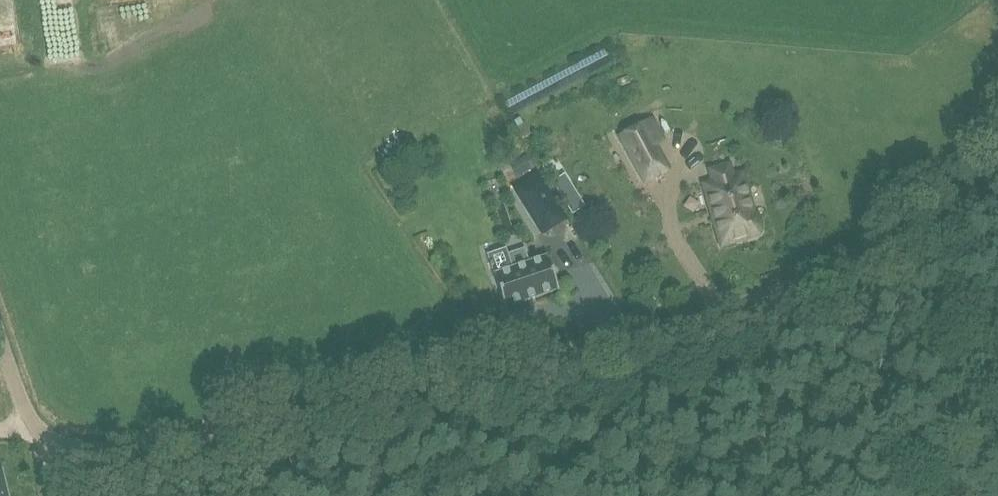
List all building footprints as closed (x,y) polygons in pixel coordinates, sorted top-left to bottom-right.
[(232,0),(223,0),(223,15),(232,16),(232,0)] [(515,113),(616,63),(612,54),(511,104),(515,113)] [(644,178),(665,167),(642,125),(621,136),(644,178)] [(756,212),(755,211),(744,171),(731,175),(728,163),(709,169),(712,180),(703,183),(707,198),(708,197),(715,222),(714,222),(720,244),(757,233),(762,229),(763,224),(763,220),(760,215),(756,212)] [(564,218),(536,173),(514,188),(541,232),(564,218)] [(557,288),(546,255),(528,261),(526,256),(509,262),(511,267),(493,273),(504,306),(557,288)]
